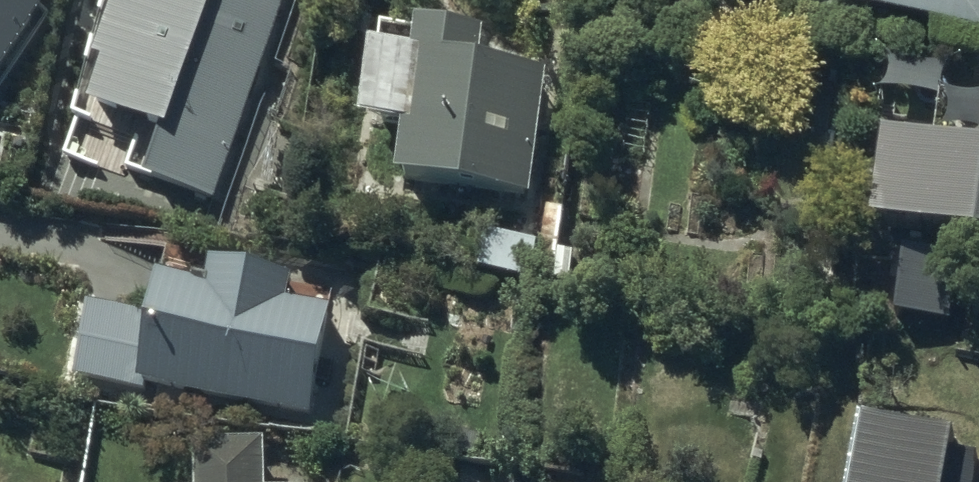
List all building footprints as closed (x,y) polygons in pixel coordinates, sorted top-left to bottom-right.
[(45,0),(0,0),(0,71),(45,0)] [(94,57),(104,61),(89,104),(161,130),(146,171),(215,197),(288,0),(115,0),(94,57)] [(829,7),(978,28),(978,0),(830,0),(829,7)] [(420,21),(415,54),(372,48),(362,121),(405,127),(398,177),(527,195),(545,65),(482,56),(486,31),(420,21)] [(883,133),(870,223),(978,238),(978,146),(883,133)] [(529,289),(537,247),(493,238),(484,280),(529,289)] [(213,258),(209,286),(162,278),(157,311),(90,301),(76,378),(311,416),(328,305),(288,298),(293,271),(213,258)] [(952,432),(862,417),(852,481),(975,481),(978,459),(949,454),(952,432)] [(265,450),(196,452),(197,481),(265,481),(265,450)]
